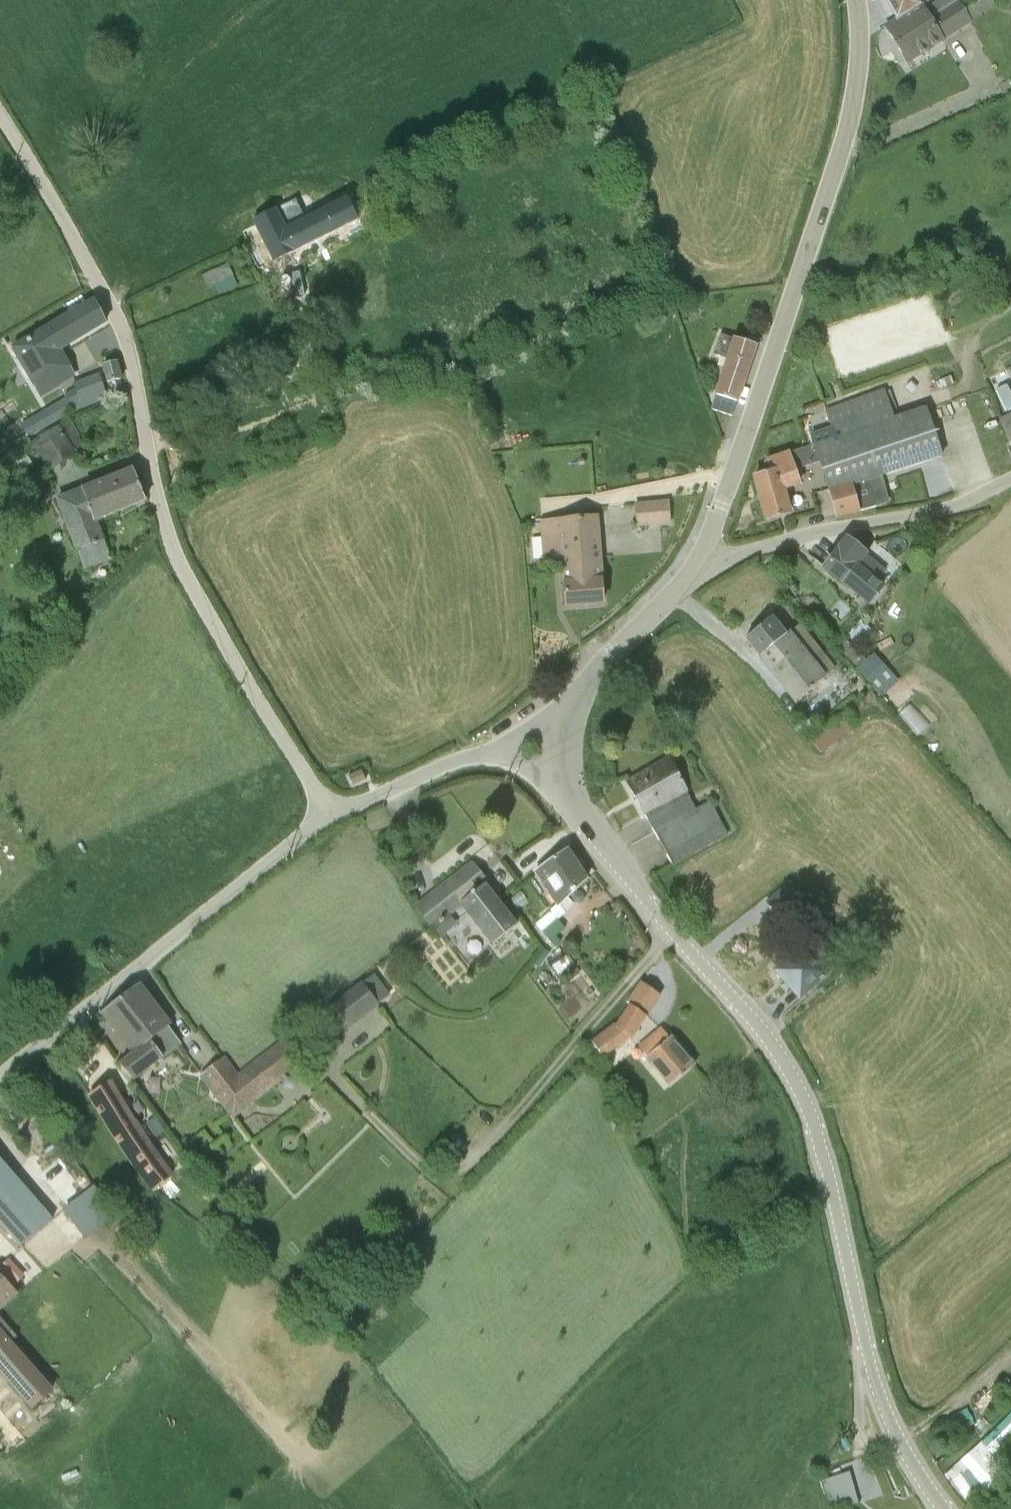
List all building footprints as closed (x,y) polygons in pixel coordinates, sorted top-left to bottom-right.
[(895,23),(918,9),(914,0),(882,0),(895,23)] [(895,23),(884,30),(906,65),(995,9),(989,0),(966,0),(929,21),(958,1),(957,0),(942,0),(923,12),(920,8),(918,9),(895,23)] [(243,221),(267,270),(354,227),(340,200),(298,220),(288,199),(243,221)] [(94,306),(10,354),(33,395),(35,395),(38,402),(73,382),(59,357),(105,327),(94,306)] [(724,361),(710,412),(731,419),(754,349),(719,337),(712,357),(724,361)] [(116,367),(101,371),(106,389),(108,389),(110,397),(121,394),(119,385),(121,384),(116,367)] [(43,413),(4,438),(13,451),(75,414),(104,406),(103,402),(106,401),(99,379),(73,390),(74,395),(71,396),(43,413)] [(868,484),(877,480),(878,479),(880,479),(939,460),(924,411),(892,421),(882,392),(823,414),(833,444),(766,465),(769,475),(753,479),(766,523),(788,517),(781,492),(797,486),(793,473),(820,465),(835,520),(875,509),(868,484)] [(999,421),(1010,446),(1010,416),(999,421)] [(67,425),(30,448),(47,478),(84,455),(67,425)] [(21,454),(5,467),(14,479),(30,467),(21,454)] [(132,474),(55,504),(74,554),(77,553),(84,573),(110,564),(96,525),(144,506),(132,474)] [(868,484),(875,509),(885,506),(877,480),(868,484)] [(667,504),(635,506),(636,527),(669,524),(667,504)] [(597,521),(540,524),(544,574),(562,572),(565,607),(602,604),(597,521)] [(845,542),(822,571),(858,599),(854,603),(862,610),(864,607),(868,610),(884,590),(876,584),(885,573),(845,542)] [(769,622),(744,641),(794,704),(834,673),(831,669),(841,661),(833,652),(823,659),(798,627),(783,638),(769,622)] [(872,657),(854,673),(879,702),(897,686),(872,657)] [(667,762),(625,785),(670,867),(725,837),(708,805),(694,813),(685,796),(667,762)] [(360,772),(348,778),(352,788),(365,782),(360,772)] [(566,852),(531,874),(554,909),(547,915),(547,916),(534,927),(554,950),(560,945),(558,943),(555,940),(564,932),(557,923),(572,906),(567,901),(586,882),(566,852)] [(470,884),(479,877),(470,866),(413,910),(430,931),(450,914),(435,895),(462,874),(470,884)] [(450,914),(430,931),(438,942),(456,928),(449,919),(460,911),(490,949),(517,928),(487,890),(488,889),(479,877),(470,884),(462,874),(435,895),(450,914)] [(802,947),(773,973),(790,991),(794,988),(802,997),(830,973),(820,962),(830,953),(811,932),(798,943),(802,947)] [(559,960),(550,966),(560,982),(570,976),(567,971),(573,968),(567,957),(560,961),(559,960)] [(373,978),(310,1022),(329,1047),(378,1009),(377,1007),(389,999),(373,978)] [(590,1045),(581,1052),(613,1105),(626,1096),(602,1061),(629,1040),(658,998),(640,985),(625,1006),(628,1007),(614,1027),(612,1026),(589,1043),(590,1045)] [(138,986),(101,1015),(131,1055),(118,1066),(133,1083),(176,1050),(183,1059),(187,1056),(167,1029),(170,1027),(138,986)] [(661,1030),(637,1049),(646,1060),(644,1061),(668,1089),(693,1068),(661,1030)] [(224,1059),(198,1079),(231,1122),(283,1083),(285,1082),(282,1079),(284,1077),(306,1061),(288,1038),(237,1077),(224,1059)] [(110,1083),(87,1098),(116,1145),(142,1183),(153,1194),(173,1178),(150,1145),(151,1145),(137,1122),(135,1123),(110,1083)] [(28,1095),(11,1103),(30,1144),(47,1136),(28,1095)] [(20,1250),(52,1223),(0,1163),(0,1227),(20,1250)] [(93,1188),(62,1212),(84,1241),(116,1216),(93,1188)] [(0,1268),(0,1271),(15,1287),(24,1278),(8,1261),(0,1268)] [(16,1297),(0,1277),(0,1312),(16,1297)] [(31,1412),(54,1393),(10,1344),(17,1339),(0,1320),(0,1376),(31,1412)] [(943,1477),(965,1505),(983,1491),(990,1497),(1010,1479),(1010,1477),(1010,1413),(943,1477)] [(818,1483),(827,1508),(843,1508),(856,1505),(847,1475),(818,1483)]
